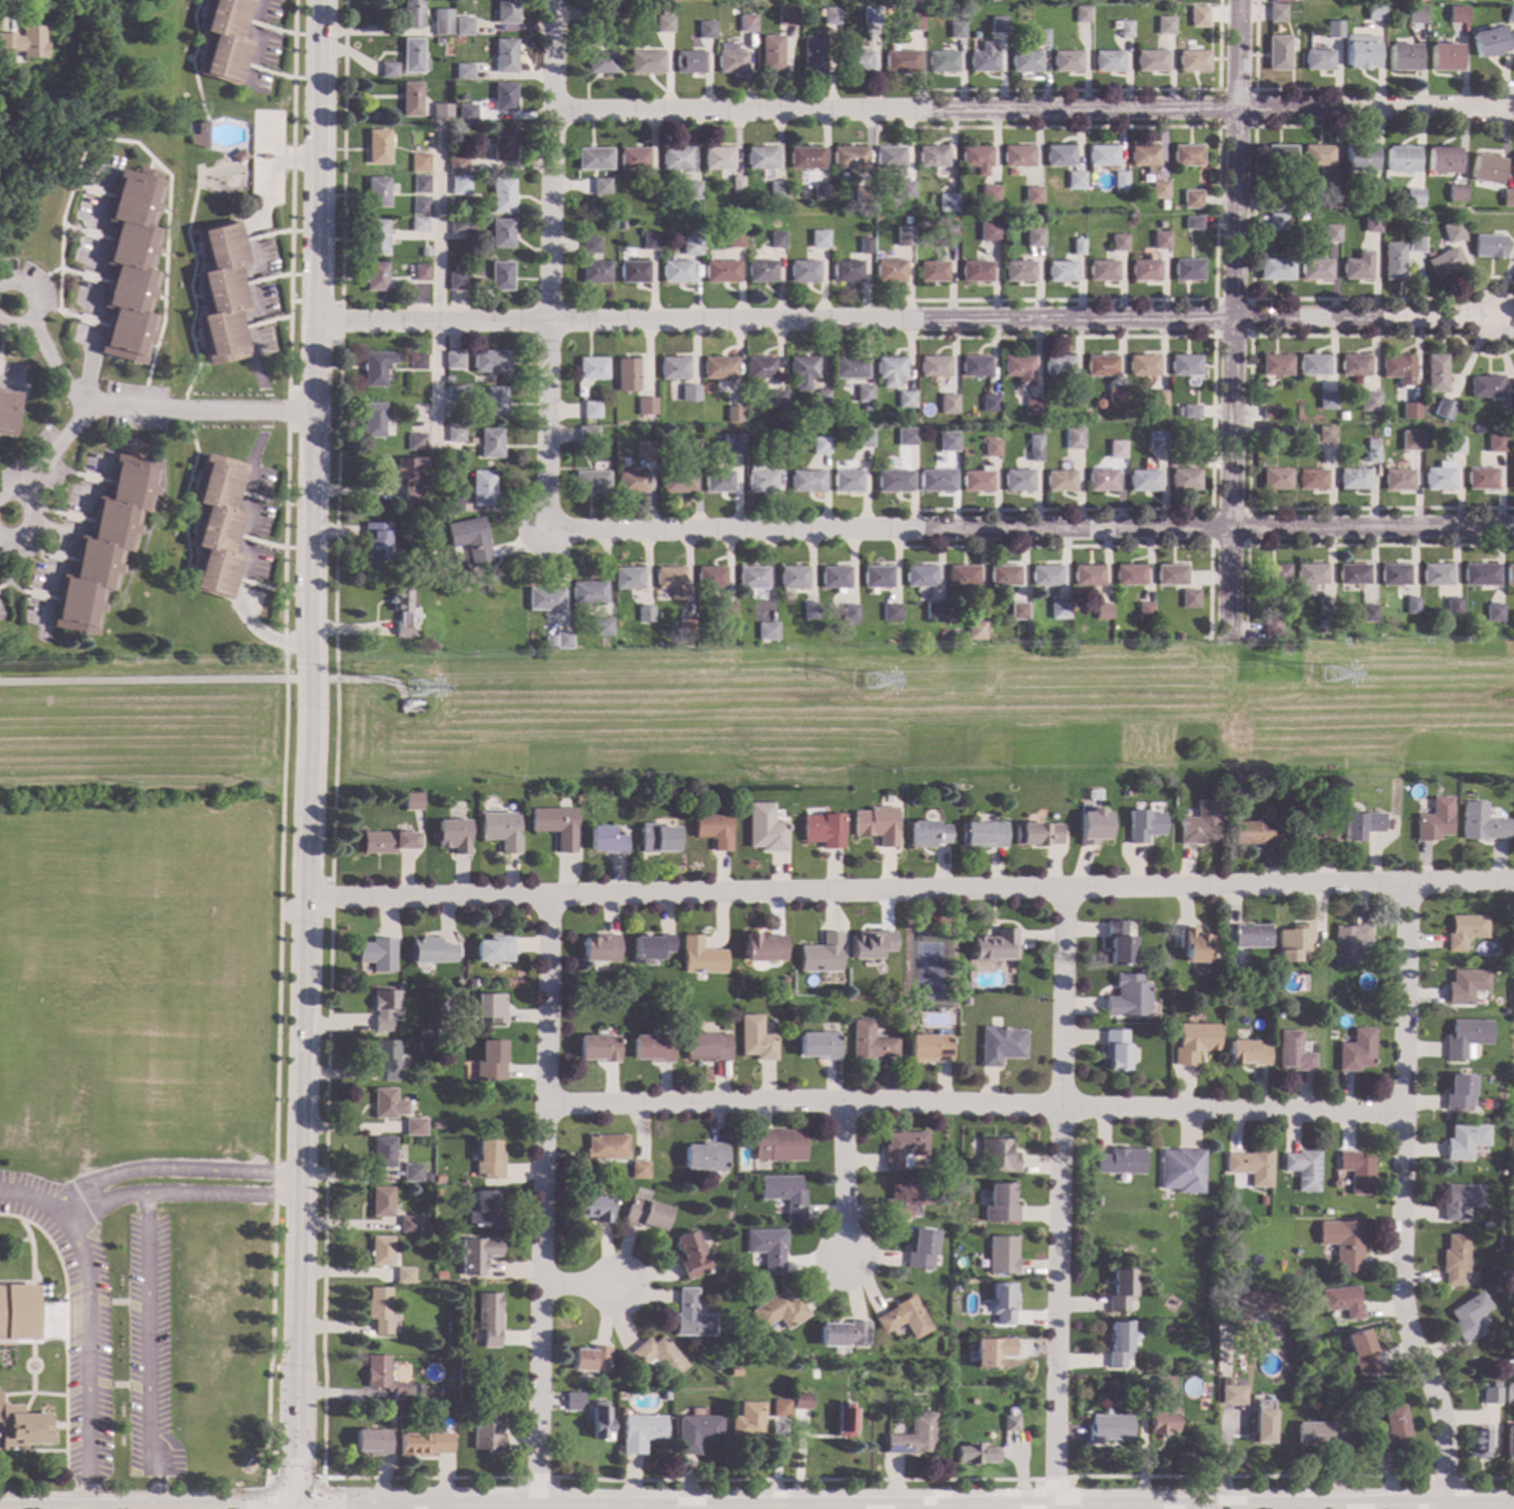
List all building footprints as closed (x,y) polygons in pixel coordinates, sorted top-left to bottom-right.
[(205,9),(208,0),(253,0),(247,20),(241,40),(252,43),(245,64),(239,87),(197,75),(203,53),(209,35),(198,32),(205,9)] [(403,26),(403,0),(422,0),(422,27),(403,26)] [(495,22),(495,0),(517,0),(516,23),(495,22)] [(1286,22),(1268,22),(1268,4),(1286,5),(1286,22)] [(1509,4),(1513,5),(1513,23),(1505,20),(1509,4)] [(798,25),(778,25),(778,6),(797,6),(798,25)] [(879,23),(864,23),(864,6),(879,6),(879,23)] [(1089,23),(1075,23),(1075,6),(1089,6),(1089,23)] [(1425,23),(1407,23),(1406,6),(1424,6),(1425,23)] [(1467,23),(1449,23),(1449,6),(1467,6),(1467,23)] [(601,23),(586,23),(585,7),(601,7),(601,23)] [(839,24),(824,24),(824,7),(839,7),(839,24)] [(1207,26),(1190,26),(1190,7),(1207,7),(1207,26)] [(451,34),(432,33),(433,8),(452,8),(451,34)] [(923,30),(906,30),(906,13),(922,13),(923,30)] [(672,32),(656,32),(656,16),(672,15),(672,32)] [(755,31),(739,31),(739,15),(755,15),(755,31)] [(1173,33),(1157,33),(1157,17),(1173,17),(1173,33)] [(471,34),(454,34),(454,18),(472,18),(471,34)] [(1131,37),(1119,37),(1119,20),(1131,20),(1131,37)] [(1341,38),(1327,37),(1327,20),(1341,20),(1341,38)] [(713,38),(698,38),(698,21),(713,21),(713,38)] [(964,38),(949,38),(949,21),(964,21),(964,38)] [(1004,39),(990,39),(990,23),(1004,23),(1004,39)] [(14,50),(0,50),(0,33),(15,33),(15,37),(22,37),(22,26),(44,26),(44,43),(47,43),(47,60),(42,60),(42,59),(22,59),(22,52),(14,52),(14,50)] [(1505,51),(1496,53),(1496,54),(1485,57),(1484,54),(1476,56),(1470,33),(1499,26),(1505,51)] [(1048,45),(1036,45),(1036,29),(1048,29),(1048,45)] [(825,73),(804,72),(804,35),(824,35),(825,73)] [(1289,69),(1268,69),(1268,35),(1289,35),(1289,69)] [(1319,43),(1310,43),(1310,35),(1319,35),(1319,43)] [(1377,36),(1376,67),(1366,67),(1366,69),(1355,69),(1355,67),(1344,67),(1345,35),(1377,36)] [(783,74),(774,74),(774,72),(763,72),(762,36),(782,36),(783,74)] [(422,57),(427,57),(427,71),(421,71),(421,72),(402,72),(402,38),(422,38),(422,57)] [(515,72),(494,72),(494,39),(516,40),(515,72)] [(991,51),(997,51),(997,71),(970,71),(970,51),(980,51),(980,42),(991,41),(991,51)] [(736,50),(746,50),(746,73),(718,73),(718,51),(719,51),(719,43),(736,43),(736,50)] [(1417,71),(1388,70),(1388,44),(1417,44),(1417,71)] [(1458,69),(1429,70),(1429,44),(1457,44),(1458,69)] [(919,71),(885,72),(885,50),(919,50),(919,71)] [(1167,70),(1136,71),(1136,51),(1166,50),(1167,70)] [(1208,70),(1179,70),(1179,51),(1207,50),(1208,70)] [(1332,70),(1304,69),(1304,50),(1309,50),(1333,50),(1332,70)] [(663,72),(629,73),(629,51),(663,51),(663,72)] [(704,72),(676,73),(676,51),(704,51),(704,72)] [(871,72),(843,72),(843,51),(871,51),(871,72)] [(957,71),(928,72),(927,52),(956,51),(957,71)] [(1080,70),(1054,71),(1053,52),(1080,51),(1080,70)] [(1122,70),(1095,71),(1095,51),(1122,51),(1122,70)] [(615,73),(587,73),(587,52),(615,52),(615,73)] [(1040,52),(1040,71),(1011,71),(1011,52),(1040,52)] [(396,77),(380,76),(380,63),(396,63),(396,77)] [(472,65),(472,79),(455,78),(455,64),(472,65)] [(419,116),(401,116),(401,82),(420,83),(419,116)] [(514,111),(493,111),(493,84),(514,84),(514,111)] [(449,120),(432,120),(432,104),(449,104),(449,120)] [(475,122),(458,121),(458,104),(475,105),(475,122)] [(208,145),(210,145),(210,150),(204,150),(189,145),(189,136),(197,136),(196,125),(207,121),(208,129),(208,141),(208,145)] [(458,129),(453,134),(448,129),(453,124),(458,129)] [(514,160),(492,160),(492,127),(515,128),(514,160)] [(387,163),(366,162),(367,130),(388,130),(387,163)] [(1115,165),(1088,165),(1088,146),(1115,145),(1115,165)] [(1158,174),(1145,174),(1145,165),(1130,165),(1130,145),(1157,145),(1158,174)] [(1201,165),(1173,166),(1173,145),(1201,145),(1201,165)] [(1295,166),(1266,165),(1266,145),(1295,146),(1295,166)] [(1333,145),(1332,165),(1302,164),(1303,145),(1333,145)] [(1373,171),(1344,171),(1344,145),(1373,145),(1373,171)] [(866,168),(833,168),(833,147),(866,146),(866,168)] [(903,168),(875,168),(875,147),(903,146),(903,168)] [(946,166),(918,166),(918,146),(946,146),(946,166)] [(1032,166),(1003,166),(1002,146),(1032,146),(1032,166)] [(1073,165),(1045,166),(1045,146),(1073,146),(1073,165)] [(648,168),(620,169),(619,148),(648,147),(648,168)] [(691,168),(662,169),(662,147),(690,147),(691,168)] [(733,168),(704,168),(704,147),(732,147),(733,168)] [(775,168),(748,168),(747,147),(775,147),(775,168)] [(823,168),(790,168),(790,147),(823,147),(823,168)] [(990,166),(986,166),(986,175),(974,175),(974,166),(961,166),(961,147),(989,147),(990,166)] [(1414,172),(1385,172),(1386,147),(1415,147),(1414,172)] [(1457,172),(1426,172),(1427,147),(1457,147),(1457,172)] [(248,158),(239,164),(236,166),(229,156),(237,151),(241,148),(248,158)] [(610,169),(577,170),(577,148),(610,148),(610,169)] [(1501,159),(1496,184),(1469,179),(1474,153),(1501,159)] [(427,171),(409,171),(409,154),(427,154),(427,171)] [(466,173),(447,173),(448,156),(466,156),(466,173)] [(162,173),(159,181),(167,183),(160,210),(155,227),(164,230),(157,253),(152,272),(159,274),(153,296),(148,314),(157,317),(150,339),(143,367),(98,354),(106,326),(111,311),(101,308),(108,283),(113,267),(103,264),(110,239),(115,224),(106,221),(113,196),(120,170),(137,175),(140,167),(148,170),(162,173)] [(1126,188),(1113,188),(1113,172),(1125,171),(1126,188)] [(1083,188),(1067,188),(1067,172),(1083,172),(1083,188)] [(428,193),(412,192),(412,175),(428,176),(428,193)] [(468,194),(449,193),(450,175),(468,176),(468,194)] [(742,192),(732,192),(732,176),(742,176),(742,192)] [(513,211),(491,211),(492,177),(513,177),(513,211)] [(387,205),(365,205),(366,178),(387,178),(387,205)] [(609,193),(593,193),(593,178),(609,178),(609,193)] [(657,197),(645,197),(645,179),(657,179),(657,197)] [(700,198),(685,198),(684,181),(700,181),(700,198)] [(912,197),(896,197),(896,181),(912,181),(912,197)] [(1167,197),(1151,198),(1151,181),(1167,181),(1167,197)] [(785,197),(771,198),(770,182),(784,182),(785,197)] [(828,184),(828,199),(814,200),(814,183),(828,184)] [(998,202),(980,203),(980,186),(998,185),(998,202)] [(1466,201),(1448,201),(1449,185),(1465,185),(1466,185),(1466,201)] [(870,203),(855,203),(855,187),(870,187),(870,203)] [(1040,203),(1024,203),(1024,187),(1040,187),(1040,203)] [(1422,206),(1406,206),(1406,188),(1422,189),(1422,206)] [(1503,189),(1513,189),(1513,205),(1503,205),(1503,189)] [(1200,208),(1183,208),(1183,190),(1200,190),(1200,208)] [(1338,209),(1321,208),(1321,192),(1339,192),(1338,209)] [(1285,210),(1268,210),(1268,193),(1285,193),(1285,210)] [(955,212),(937,213),(937,194),(955,194),(955,212)] [(427,213),(411,213),(412,197),(427,197),(427,213)] [(1285,230),(1268,230),(1268,214),(1285,214),(1285,230)] [(1380,232),(1364,232),(1364,215),(1380,215),(1380,232)] [(1201,229),(1184,229),(1184,217),(1200,216),(1201,229)] [(427,218),(426,232),(410,231),(410,217),(427,218)] [(470,232),(449,232),(449,217),(470,217),(470,232)] [(387,223),(386,253),(364,253),(364,219),(387,219),(387,223)] [(512,247),(490,247),(491,220),(491,219),(492,219),(513,220),(512,247)] [(1458,220),(1459,221),(1464,237),(1447,243),(1441,226),(1458,220)] [(249,267),(239,270),(242,284),(249,311),(238,313),(242,328),(249,357),(207,368),(199,339),(194,319),(204,316),(199,295),(194,275),(205,272),(200,252),(195,231),(237,221),(242,241),(244,246),(249,267)] [(998,241),(979,241),(979,223),(997,223),(998,241)] [(1340,225),(1339,241),(1324,241),(1324,224),(1340,225)] [(955,241),(938,241),(938,225),(954,225),(955,241)] [(912,245),(896,245),(896,226),(912,226),(912,245)] [(1041,247),(1025,247),(1025,228),(1041,228),(1041,247)] [(743,247),(727,247),(727,231),(742,230),(743,247)] [(827,247),(811,247),(811,230),(827,230),(827,247)] [(785,247),(770,247),(770,231),(784,231),(785,247)] [(658,249),(643,249),(643,232),(658,232),(658,249)] [(1167,248),(1153,249),(1152,232),(1167,232),(1167,248)] [(1423,251),(1407,251),(1407,232),(1423,232),(1423,251)] [(701,255),(682,255),(682,237),(688,237),(688,233),(700,233),(701,255)] [(1126,251),(1111,251),(1111,234),(1125,234),(1126,251)] [(1504,257),(1474,256),(1474,235),(1504,235),(1504,257)] [(599,252),(582,252),(582,237),(599,237),(599,252)] [(870,253),(859,253),(859,237),(869,237),(870,253)] [(1083,255),(1072,255),(1072,238),(1082,238),(1083,255)] [(1403,278),(1397,278),(1397,279),(1384,279),(1384,242),(1403,242),(1403,278)] [(1464,267),(1450,274),(1449,273),(1435,280),(1425,260),(1454,246),(1464,267)] [(428,255),(419,256),(418,247),(427,247),(428,255)] [(1370,279),(1342,278),(1342,259),(1357,259),(1357,250),(1371,251),(1370,279)] [(1433,255),(1427,259),(1424,254),(1430,250),(1433,255)] [(1292,280),(1259,279),(1259,258),(1292,259),(1292,280)] [(1201,280),(1174,280),(1173,259),(1201,259),(1201,280)] [(776,282),(748,282),(748,261),(776,260),(776,282)] [(818,281),(790,282),(790,260),(818,260),(818,281)] [(860,281),(833,281),(833,260),(860,260),(860,281)] [(904,282),(876,282),(876,260),(903,260),(904,282)] [(1116,280),(1088,280),(1088,261),(1116,260),(1116,280)] [(1159,280),(1131,280),(1131,260),(1158,260),(1159,280)] [(1330,279),(1301,279),(1301,260),(1330,260),(1330,279)] [(609,283),(582,283),(582,261),(609,261),(609,283)] [(648,282),(621,282),(620,261),(648,261),(648,282)] [(690,282),(663,282),(663,261),(690,261),(690,282)] [(739,282),(705,282),(705,261),(739,261),(739,282)] [(945,281),(919,281),(919,262),(945,261),(945,281)] [(990,281),(961,281),(961,261),(990,261),(990,281)] [(1033,281),(1004,281),(1003,261),(1032,261),(1033,281)] [(1075,281),(1047,281),(1047,261),(1075,261),(1075,281)] [(385,290),(363,289),(364,262),(385,263),(385,290)] [(511,290),(490,289),(490,262),(512,262),(511,290)] [(427,280),(413,279),(413,264),(427,265),(427,280)] [(465,289),(447,289),(448,272),(465,273),(465,289)] [(507,356),(509,356),(509,373),(473,373),(473,350),(507,350),(507,356)] [(461,368),(445,368),(445,351),(461,351),(461,368)] [(396,363),(387,363),(387,369),(384,369),(384,386),(363,386),(363,352),(396,352),(396,363)] [(1328,375),(1298,375),(1299,354),(1328,355),(1328,375)] [(1369,375),(1340,375),(1341,354),(1370,355),(1369,375)] [(1413,376),(1412,376),(1412,385),(1397,385),(1397,377),(1381,378),(1381,356),(1396,356),(1396,354),(1413,354),(1413,376)] [(1447,391),(1427,391),(1426,354),(1446,354),(1447,391)] [(425,355),(425,369),(409,369),(409,355),(425,355)] [(1073,375),(1045,375),(1045,356),(1073,355),(1073,375)] [(1157,375),(1128,375),(1128,355),(1157,355),(1157,375)] [(1200,375),(1170,375),(1170,355),(1200,355),(1200,375)] [(1290,375),(1261,375),(1261,355),(1290,355),(1290,375)] [(949,356),(949,376),(920,376),(920,356),(949,356)] [(989,375),(961,375),(961,356),(989,356),(989,375)] [(1032,386),(1017,386),(1017,375),(1003,376),(1003,356),(1032,356),(1032,386)] [(1116,374),(1087,375),(1087,356),(1116,356),(1116,374)] [(736,378),(703,378),(703,357),(736,357),(736,378)] [(774,378),(746,378),(746,357),(774,357),(774,378)] [(817,378),(809,378),(809,390),(795,390),(795,378),(790,378),(790,357),(817,357),(817,378)] [(866,378),(833,378),(833,357),(866,357),(866,378)] [(905,378),(896,378),(896,387),(882,387),(882,378),(877,378),(877,357),(905,357),(905,378)] [(606,379),(579,379),(579,358),(606,358),(606,379)] [(638,390),(617,391),(617,358),(638,358),(638,390)] [(688,379),(660,379),(660,358),(688,358),(688,379)] [(1502,397),(1470,397),(1470,376),(1485,376),(1485,375),(1502,375),(1502,397)] [(469,398),(447,398),(446,385),(468,385),(469,398)] [(699,400),(681,400),(681,385),(699,385),(699,400)] [(872,385),(872,401),(857,401),(857,385),(872,385)] [(1123,402),(1108,402),(1108,385),(1123,385),(1123,402)] [(505,415),(484,415),(484,386),(505,386),(505,415)] [(12,439),(0,437),(0,390),(21,393),(12,439)] [(785,407),(773,407),(773,390),(785,390),(785,407)] [(828,406),(816,406),(816,390),(828,390),(828,406)] [(1165,407),(1165,390),(1152,390),(1152,407),(1165,407)] [(914,407),(898,407),(898,391),(914,391),(914,407)] [(956,407),(939,407),(939,391),(956,391),(956,407)] [(1336,409),(1318,409),(1319,392),(1336,392),(1336,409)] [(1378,411),(1360,410),(1360,392),(1379,392),(1378,411)] [(1507,393),(1513,393),(1513,410),(1499,410),(1499,401),(1507,401),(1507,393)] [(998,411),(981,411),(981,395),(998,395),(998,411)] [(1440,397),(1456,404),(1450,421),(1433,414),(1440,397)] [(655,415),(653,415),(653,421),(639,421),(639,414),(638,414),(638,398),(655,398),(655,415)] [(1040,414),(1025,414),(1025,398),(1040,398),(1040,414)] [(1102,400),(1103,404),(1102,407),(1098,409),(1094,407),(1093,403),(1094,399),(1099,398),(1102,400)] [(599,417),(583,418),(583,401),(599,401),(599,417)] [(383,417),(393,417),(393,436),(361,436),(361,403),(383,403),(383,417)] [(1420,404),(1420,418),(1402,417),(1402,403),(1420,404)] [(1199,418),(1183,418),(1183,405),(1199,405),(1199,418)] [(741,422),(727,422),(727,406),(741,406),(741,422)] [(1278,417),(1262,418),(1262,407),(1278,406),(1278,417)] [(1346,411),(1346,419),(1338,418),(1339,411),(1346,411)] [(1335,427),(1334,443),(1317,442),(1317,426),(1335,427)] [(464,442),(447,442),(447,427),(463,427),(464,442)] [(596,443),(577,443),(577,427),(596,427),(596,443)] [(1082,448),(1065,448),(1065,427),(1082,427),(1082,448)] [(915,444),(897,444),(897,429),(915,428),(915,444)] [(501,457),(480,457),(480,429),(501,429),(501,457)] [(871,446),(856,446),(856,429),(871,429),(871,446)] [(1164,448),(1148,448),(1148,431),(1164,431),(1164,448)] [(1419,450),(1401,450),(1401,431),(1420,431),(1419,450)] [(957,450),(939,450),(939,432),(956,432),(957,450)] [(743,453),(722,453),(722,433),(742,433),(743,453)] [(424,449),(406,450),(406,434),(423,434),(424,449)] [(1503,453),(1486,452),(1487,434),(1504,434),(1503,453)] [(829,453),(812,453),(812,436),(828,436),(829,453)] [(1463,453),(1445,453),(1445,436),(1462,436),(1463,453)] [(989,439),(998,439),(998,456),(984,456),(984,443),(981,443),(981,437),(989,437),(989,439)] [(1379,462),(1365,462),(1365,437),(1379,437),(1379,462)] [(785,456),(768,456),(768,438),(785,438),(785,456)] [(698,456),(681,456),(681,439),(698,439),(698,456)] [(1123,458),(1108,458),(1108,441),(1123,441),(1123,458)] [(654,457),(636,457),(636,442),(654,442),(654,457)] [(1041,461),(1028,461),(1028,444),(1040,444),(1041,461)] [(1193,465),(1177,465),(1177,453),(1193,453),(1193,465)] [(160,463),(155,487),(157,487),(156,492),(155,497),(152,497),(148,514),(138,512),(135,526),(138,526),(137,531),(136,537),(134,536),(130,553),(121,551),(118,566),(120,566),(119,571),(118,575),(115,575),(112,592),(102,591),(100,604),(102,604),(101,610),(100,615),(98,614),(93,637),(48,628),(54,601),(59,575),(69,577),(72,561),(77,536),(87,538),(90,522),(95,497),(105,499),(108,483),(114,454),(160,463)] [(246,467),(239,493),(234,510),(244,513),(237,536),(233,552),(245,556),(238,581),(231,603),(189,590),(195,568),(200,549),(190,546),(196,525),(201,506),(191,503),(197,481),(205,454),(246,467)] [(415,473),(417,472),(417,480),(410,480),(410,487),(418,487),(418,502),(404,502),(403,479),(396,479),(396,459),(415,458),(415,473)] [(1451,467),(1452,467),(1453,488),(1425,489),(1424,468),(1437,467),(1437,461),(1451,461),(1451,467)] [(688,470),(694,470),(694,491),(660,492),(660,471),(669,471),(669,462),(688,462),(688,470)] [(765,470),(775,470),(775,491),(747,491),(747,470),(749,470),(749,465),(764,465),(765,470)] [(1289,490),(1261,489),(1262,467),(1289,468),(1289,490)] [(1495,489),(1467,489),(1466,468),(1495,467),(1495,489)] [(1366,489),(1339,488),(1339,468),(1367,469),(1366,489)] [(1116,491),(1087,491),(1087,469),(1116,469),(1116,491)] [(1198,489),(1170,490),(1170,469),(1198,469),(1198,489)] [(1325,470),(1325,489),(1296,488),(1297,469),(1325,470)] [(1412,489),(1384,489),(1384,469),(1412,469),(1412,489)] [(823,491),(790,491),(790,470),(823,470),(823,491)] [(910,490),(877,490),(877,470),(910,470),(910,490)] [(953,491),(920,491),(920,470),(953,470),(953,491)] [(1032,490),(1004,490),(1004,470),(1031,470),(1032,490)] [(1073,490),(1046,490),(1046,471),(1073,470),(1073,490)] [(1158,490),(1128,490),(1128,470),(1158,470),(1158,490)] [(493,504),(472,504),(472,471),(492,471),(493,504)] [(607,492),(573,492),(573,471),(606,471),(607,492)] [(731,491),(703,491),(703,471),(731,471),(731,491)] [(861,491),(833,491),(833,471),(861,471),(861,491)] [(991,490),(962,490),(962,471),(991,471),(991,490)] [(645,472),(645,492),(617,492),(617,472),(645,472)] [(491,562),(471,566),(466,543),(450,547),(445,524),(481,516),(491,562)] [(391,541),(387,541),(387,559),(367,559),(367,547),(364,547),(364,523),(391,523),(391,541)] [(1287,584),(1257,584),(1257,564),(1287,564),(1287,584)] [(1325,584),(1312,584),(1312,591),(1297,591),(1297,584),(1295,584),(1295,565),(1325,564),(1325,584)] [(1367,584),(1338,583),(1337,564),(1367,564),(1367,584)] [(1408,585),(1379,585),(1379,564),(1408,564),(1408,585)] [(1450,587),(1421,587),(1421,564),(1450,564),(1450,587)] [(1495,585),(1461,585),(1461,564),(1495,564),(1495,585)] [(1504,564),(1513,564),(1513,587),(1504,587),(1504,564)] [(1018,585),(989,585),(989,565),(1018,565),(1018,585)] [(1059,584),(1031,585),(1030,566),(1059,565),(1059,584)] [(1102,585),(1073,585),(1072,566),(1101,565),(1102,585)] [(1143,584),(1115,584),(1114,565),(1143,565),(1143,584)] [(1185,584),(1156,585),(1156,565),(1185,565),(1185,584)] [(765,588),(737,588),(737,567),(765,566),(765,588)] [(807,587),(779,587),(779,566),(807,566),(807,587)] [(849,588),(842,588),(842,593),(835,593),(835,588),(821,588),(821,567),(849,566),(849,588)] [(891,587),(864,587),(863,567),(891,566),(891,587)] [(935,586),(905,586),(905,566),(935,566),(935,586)] [(977,585),(947,586),(947,566),(977,566),(977,585)] [(640,588),(612,588),(612,567),(640,567),(640,588)] [(682,598),(667,598),(667,588),(654,588),(654,567),(682,567),(682,598)] [(723,567),(723,588),(696,588),(695,567),(723,567)] [(603,602),(569,602),(569,583),(603,582),(603,602)] [(559,609),(527,610),(526,588),(559,588),(559,609)] [(1197,607),(1181,608),(1181,589),(1197,589),(1197,607)] [(411,591),(409,636),(395,635),(396,621),(398,621),(398,611),(393,611),(393,604),(390,604),(391,597),(393,597),(394,590),(411,591)] [(1333,616),(1318,616),(1318,597),(1333,597),(1333,616)] [(1417,614),(1404,614),(1404,597),(1417,597),(1417,614)] [(1459,613),(1445,613),(1445,597),(1458,597),(1459,613)] [(942,619),(925,620),(925,602),(942,602),(942,619)] [(1067,618),(1049,618),(1049,603),(1066,602),(1067,618)] [(816,618),(803,618),(803,603),(816,603),(816,618)] [(900,620),(882,620),(882,603),(899,603),(900,620)] [(1025,619),(1009,619),(1009,603),(1025,603),(1025,619)] [(1151,619),(1137,619),(1136,603),(1151,603),(1151,619)] [(1500,621),(1484,621),(1484,603),(1500,603),(1500,621)] [(857,620),(855,620),(855,625),(845,625),(845,620),(843,620),(843,604),(857,604),(857,620)] [(1109,619),(1094,619),(1094,604),(1109,604),(1109,619)] [(1375,622),(1359,622),(1359,604),(1375,604),(1375,622)] [(650,621),(635,621),(634,606),(650,606),(650,621)] [(1279,638),(1261,638),(1261,616),(1279,616),(1279,638)] [(608,635),(591,636),(591,619),(608,619),(608,635)] [(691,641),(682,641),(681,636),(676,636),(675,619),(690,619),(691,641)] [(984,639),(965,639),(965,621),(984,621),(984,639)] [(775,639),(755,639),(755,622),(775,622),(775,639)] [(567,647),(552,647),(552,631),(567,631),(567,647)] [(550,635),(540,636),(540,648),(551,647),(550,635)] [(1258,788),(1250,789),(1250,780),(1258,780),(1258,788)] [(417,809),(400,810),(400,793),(417,793),(417,809)] [(1450,834),(1437,835),(1438,840),(1415,841),(1415,815),(1429,814),(1429,798),(1448,797),(1450,834)] [(917,802),(912,807),(907,802),(912,798),(917,802)] [(1217,838),(1203,838),(1202,843),(1178,843),(1178,816),(1194,817),(1194,799),(1218,799),(1217,838)] [(1484,819),(1508,819),(1507,839),(1484,838),(1484,839),(1461,839),(1462,801),(1485,802),(1484,819)] [(771,821),(784,821),(785,850),(760,851),(760,846),(747,847),(747,803),(771,802),(771,821)] [(1310,825),(1332,824),(1333,843),(1304,843),(1304,840),(1291,840),(1290,803),(1309,802),(1310,825)] [(894,830),(895,830),(896,847),(877,847),(877,835),(851,835),(851,810),(866,810),(866,807),(894,806),(894,830)] [(1101,810),(1107,810),(1107,838),(1094,838),(1094,844),(1078,844),(1078,811),(1087,811),(1087,807),(1101,807),(1101,810)] [(574,852),(555,852),(555,830),(528,831),(528,809),(573,808),(574,852)] [(1162,834),(1145,834),(1145,843),(1127,842),(1128,811),(1163,812),(1162,834)] [(515,836),(517,836),(517,853),(498,853),(497,839),(478,840),(477,813),(514,813),(515,836)] [(1383,831),(1364,831),(1364,840),(1343,840),(1342,813),(1383,813),(1383,831)] [(729,850),(712,850),(712,838),(707,838),(707,836),(693,837),(693,814),(728,814),(729,850)] [(841,848),(820,848),(820,841),(801,841),(801,815),(841,814),(841,848)] [(466,854),(450,854),(450,847),(435,848),(434,820),(465,819),(466,854)] [(1276,843),(1231,845),(1230,821),(1275,820),(1276,843)] [(933,826),(948,825),(948,843),(934,843),(934,847),(919,847),(919,846),(910,846),(909,822),(933,821),(933,826)] [(1004,846),(961,847),(960,823),(1003,822),(1004,846)] [(658,827),(676,826),(676,851),(640,851),(640,823),(658,823),(658,827)] [(1059,843),(1015,844),(1014,825),(1059,824),(1059,843)] [(610,835),(625,835),(625,853),(602,853),(602,851),(589,851),(589,826),(610,826),(610,835)] [(414,849),(392,849),(392,852),(360,853),(360,832),(414,832),(414,849)] [(1487,936),(1465,936),(1465,950),(1447,950),(1447,932),(1449,932),(1450,914),(1487,914),(1487,936)] [(1125,936),(1134,936),(1133,963),(1108,963),(1108,937),(1104,937),(1104,920),(1125,920),(1125,936)] [(1270,947),(1233,948),(1233,925),(1269,924),(1270,947)] [(1370,942),(1356,942),(1356,964),(1334,964),(1334,927),(1352,927),(1352,924),(1370,924),(1370,942)] [(1313,951),(1299,951),(1299,961),(1279,962),(1278,930),(1291,929),(1291,925),(1312,925),(1313,951)] [(1196,933),(1209,933),(1210,961),(1184,962),(1183,947),(1178,947),(1178,926),(1196,926),(1196,933)] [(1015,959),(972,960),(972,936),(996,936),(996,929),(1015,929),(1015,959)] [(840,947),(839,947),(839,970),(799,971),(798,946),(817,946),(817,945),(821,945),(821,931),(840,931),(840,947)] [(672,951),(664,951),(664,959),(645,959),(645,963),(633,963),(633,937),(658,936),(658,933),(672,933),(672,951)] [(756,935),(784,935),(784,960),(744,960),(744,933),(756,933),(756,935)] [(894,952),(893,933),(848,934),(849,960),(878,959),(878,952),(894,952)] [(617,961),(582,961),(582,937),(593,937),(593,934),(617,934),(617,961)] [(700,948),(704,948),(704,949),(724,949),(724,972),(683,973),(682,934),(700,934),(700,948)] [(509,962),(472,961),(472,939),(486,939),(486,935),(510,936),(509,962)] [(437,943),(453,943),(453,961),(408,962),(408,938),(437,937),(437,943)] [(393,971),(370,971),(370,962),(355,962),(355,942),(369,942),(369,938),(394,939),(393,971)] [(1489,990),(1473,989),(1473,1004),(1447,1004),(1447,981),(1451,981),(1451,969),(1489,970),(1489,990)] [(1169,976),(1164,980),(1160,975),(1165,971),(1169,976)] [(1140,981),(1149,982),(1148,1015),(1104,1015),(1105,996),(1113,996),(1114,972),(1140,973),(1140,981)] [(787,979),(782,986),(777,982),(782,975),(787,979)] [(460,981),(456,986),(451,982),(454,977),(460,981)] [(398,1009),(390,1009),(390,1031),(372,1030),(373,1016),(374,1016),(374,1010),(369,1010),(369,996),(372,996),(372,989),(398,990),(398,1009)] [(501,1002),(504,1002),(503,1023),(486,1023),(486,1018),(472,1018),(472,992),(501,993),(501,1002)] [(762,1034),(776,1034),(776,1060),(755,1060),(755,1054),(741,1054),(740,1014),(761,1014),(762,1034)] [(1491,1020),(1490,1043),(1465,1042),(1465,1058),(1446,1057),(1446,1034),(1450,1034),(1451,1019),(1491,1020)] [(872,1038),(896,1038),(896,1056),(872,1056),(872,1059),(853,1059),(852,1020),(872,1020),(872,1038)] [(1215,1050),(1195,1049),(1194,1064),(1172,1064),(1172,1047),(1176,1047),(1177,1023),(1216,1024),(1215,1050)] [(992,1028),(1011,1028),(1011,1030),(1025,1030),(1025,1057),(1000,1057),(1000,1066),(980,1066),(979,1027),(992,1027),(992,1028)] [(430,1028),(430,1037),(417,1037),(417,1028),(430,1028)] [(1126,1029),(1125,1069),(1107,1068),(1107,1058),(1103,1059),(1104,1028),(1126,1029)] [(1373,1066),(1359,1066),(1359,1071),(1337,1070),(1338,1042),(1352,1043),(1352,1028),(1374,1028),(1373,1066)] [(947,1035),(950,1035),(950,1061),(909,1062),(909,1035),(932,1034),(932,1030),(947,1029),(947,1035)] [(1299,1031),(1299,1053),(1313,1053),(1313,1071),(1296,1070),(1296,1067),(1278,1067),(1280,1030),(1299,1031)] [(728,1060),(685,1059),(685,1033),(728,1032),(728,1060)] [(838,1059),(815,1059),(815,1056),(799,1056),(799,1033),(838,1033),(838,1059)] [(671,1061),(648,1062),(648,1058),(632,1059),(632,1035),(671,1034),(671,1061)] [(617,1062),(593,1062),(593,1059),(577,1059),(577,1036),(617,1036),(617,1062)] [(398,1064),(402,1064),(402,1081),(382,1080),(383,1060),(371,1060),(372,1039),(398,1040),(398,1064)] [(503,1080),(474,1079),(474,1058),(478,1059),(478,1039),(504,1040),(503,1080)] [(1253,1041),(1253,1044),(1267,1045),(1267,1062),(1238,1060),(1238,1065),(1227,1064),(1228,1040),(1253,1041)] [(1473,1074),(1472,1110),(1445,1109),(1445,1087),(1448,1087),(1448,1074),(1473,1074)] [(395,1100),(407,1100),(407,1114),(394,1114),(394,1118),(373,1118),(373,1087),(395,1088),(395,1100)] [(416,1133),(399,1132),(399,1119),(417,1119),(416,1133)] [(442,1129),(431,1128),(432,1121),(442,1121),(442,1129)] [(1488,1144),(1471,1144),(1471,1159),(1446,1159),(1446,1138),(1450,1138),(1450,1124),(1488,1124),(1488,1144)] [(804,1160),(767,1161),(767,1159),(752,1159),(752,1131),(803,1130),(804,1160)] [(926,1154),(910,1154),(910,1167),(902,1167),(902,1170),(883,1170),(883,1145),(886,1145),(886,1133),(926,1132),(926,1154)] [(626,1156),(585,1158),(585,1149),(587,1148),(587,1136),(625,1135),(626,1156)] [(393,1168),(372,1167),(373,1136),(394,1137),(393,1168)] [(1011,1151),(1018,1151),(1018,1171),(978,1170),(979,1136),(1011,1137),(1011,1151)] [(498,1153),(503,1153),(502,1179),(484,1178),(484,1176),(474,1176),(475,1152),(476,1152),(476,1139),(498,1140),(498,1153)] [(726,1143),(725,1171),(682,1168),(684,1145),(700,1146),(700,1141),(726,1143)] [(1142,1173),(1093,1172),(1094,1154),(1108,1155),(1108,1148),(1143,1149),(1142,1173)] [(1202,1193),(1176,1192),(1176,1188),(1158,1188),(1159,1148),(1203,1149),(1202,1193)] [(1270,1187),(1250,1187),(1250,1173),(1225,1173),(1225,1154),(1250,1154),(1250,1150),(1271,1150),(1270,1187)] [(1318,1191),(1296,1191),(1296,1171),(1283,1170),(1283,1153),(1298,1153),(1298,1151),(1319,1151),(1318,1191)] [(1358,1157),(1372,1157),(1371,1195),(1349,1195),(1350,1170),(1338,1170),(1339,1151),(1358,1152),(1358,1157)] [(647,1178),(630,1178),(631,1161),(633,1161),(647,1161),(647,1178)] [(421,1182),(402,1181),(403,1163),(422,1164),(421,1182)] [(798,1190),(803,1190),(804,1221),(785,1221),(785,1198),(759,1198),(759,1176),(798,1175),(798,1190)] [(1337,1179),(1340,1182),(1340,1185),(1337,1188),(1333,1188),(1330,1185),(1331,1181),(1333,1179),(1337,1179)] [(1012,1204),(1017,1204),(1017,1222),(982,1221),(983,1204),(987,1204),(987,1181),(1012,1181),(1012,1204)] [(930,1204),(917,1205),(917,1214),(911,1215),(911,1218),(886,1219),(885,1199),(891,1198),(890,1185),(929,1183),(930,1204)] [(1483,1185),(1482,1208),(1459,1207),(1459,1219),(1443,1218),(1445,1183),(1483,1185)] [(392,1217),(370,1217),(371,1186),(393,1186),(392,1217)] [(495,1203),(500,1203),(500,1210),(501,1210),(501,1227),(466,1226),(467,1210),(474,1210),(474,1190),(496,1191),(495,1203)] [(610,1216),(613,1216),(613,1222),(595,1222),(595,1217),(576,1216),(576,1195),(610,1196),(610,1216)] [(669,1208),(662,1230),(646,1225),(645,1229),(623,1221),(631,1196),(669,1208)] [(423,1234),(399,1234),(399,1215),(406,1215),(424,1216),(423,1234)] [(1361,1270),(1335,1271),(1335,1244),(1319,1244),(1318,1223),(1360,1222),(1361,1270)] [(935,1230),(933,1268),(907,1267),(910,1228),(935,1230)] [(785,1249),(783,1249),(783,1274),(764,1274),(764,1252),(746,1252),(745,1230),(784,1229),(785,1249)] [(702,1254),(703,1253),(709,1270),(684,1279),(675,1254),(678,1253),(673,1238),(693,1230),(702,1254)] [(1467,1234),(1466,1272),(1460,1272),(1460,1285),(1443,1285),(1444,1270),(1441,1270),(1442,1249),(1445,1249),(1445,1233),(1467,1234)] [(392,1266),(370,1265),(370,1255),(368,1255),(368,1251),(370,1251),(370,1235),(392,1236),(392,1266)] [(1017,1235),(1016,1273),(988,1272),(989,1235),(1017,1235)] [(500,1256),(488,1255),(487,1260),(486,1260),(486,1270),(484,1270),(484,1274),(461,1273),(461,1256),(459,1254),(459,1247),(461,1245),(461,1238),(501,1239),(500,1256)] [(413,1283),(395,1283),(396,1267),(414,1267),(413,1283)] [(1133,1301),(1128,1301),(1128,1310),(1108,1310),(1108,1292),(1112,1292),(1111,1269),(1133,1268),(1133,1301)] [(1013,1323),(994,1323),(994,1314),(991,1314),(991,1281),(1013,1281),(1013,1323)] [(37,1338),(0,1338),(0,1284),(36,1284),(37,1338)] [(1359,1302),(1362,1302),(1364,1317),(1347,1319),(1345,1307),(1323,1310),(1321,1289),(1357,1285),(1359,1302)] [(389,1318),(391,1318),(390,1334),(373,1333),(373,1319),(366,1319),(366,1299),(368,1299),(368,1287),(390,1287),(389,1318)] [(697,1288),(696,1314),(716,1314),(715,1336),(675,1335),(675,1313),(678,1313),(679,1287),(697,1288)] [(791,1300),(797,1296),(809,1315),(787,1330),(778,1317),(763,1328),(751,1310),(783,1289),(791,1300)] [(1489,1307),(1474,1316),(1482,1329),(1460,1343),(1448,1324),(1453,1321),(1447,1310),(1478,1290),(1489,1307)] [(499,1346),(482,1346),(482,1329),(475,1329),(475,1292),(499,1292),(499,1346)] [(932,1329),(914,1339),(904,1321),(884,1333),(875,1318),(896,1306),(894,1304),(912,1293),(932,1329)] [(869,1321),(868,1345),(844,1344),(844,1346),(819,1345),(820,1323),(849,1325),(850,1320),(869,1321)] [(1130,1358),(1124,1358),(1124,1366),(1108,1366),(1107,1322),(1130,1321),(1130,1358)] [(1378,1367),(1358,1374),(1344,1335),(1364,1328),(1378,1367)] [(687,1365),(671,1379),(661,1367),(655,1372),(646,1362),(640,1367),(629,1353),(648,1337),(653,1343),(662,1335),(687,1365)] [(1014,1355),(999,1355),(994,1367),(975,1367),(975,1337),(1014,1338),(1014,1355)] [(611,1347),(609,1359),(608,1359),(606,1374),(571,1369),(574,1348),(592,1350),(593,1345),(611,1347)] [(388,1382),(408,1382),(408,1399),(392,1398),(392,1391),(385,1391),(385,1388),(366,1388),(367,1354),(389,1355),(388,1382)] [(723,1365),(718,1371),(711,1364),(716,1359),(723,1365)] [(740,1375),(730,1375),(730,1368),(740,1367),(740,1375)] [(1506,1382),(1513,1382),(1513,1403),(1505,1403),(1506,1382)] [(421,1400),(410,1400),(410,1383),(421,1383),(421,1400)] [(1244,1405),(1244,1385),(1218,1385),(1218,1404),(1244,1405)] [(1499,1403),(1481,1403),(1481,1386),(1500,1387),(1499,1403)] [(24,1449),(0,1449),(0,1390),(1,1402),(2,1402),(6,1402),(6,1404),(21,1404),(21,1414),(48,1414),(48,1418),(50,1418),(50,1437),(48,1437),(49,1444),(26,1445),(24,1445),(24,1449)] [(583,1393),(583,1410),(566,1410),(566,1392),(583,1393)] [(811,1394),(810,1409),(792,1409),(792,1393),(811,1394)] [(788,1416),(772,1416),(772,1400),(789,1400),(788,1416)] [(1271,1442),(1254,1442),(1254,1410),(1259,1410),(1259,1400),(1271,1400),(1271,1442)] [(606,1419),(609,1419),(609,1438),(591,1439),(590,1407),(594,1407),(593,1402),(606,1402),(606,1419)] [(761,1437),(730,1436),(730,1416),(738,1416),(739,1402),(762,1403),(761,1437)] [(849,1403),(849,1408),(854,1408),(853,1436),(836,1435),(838,1402),(849,1403)] [(1411,1440),(1397,1444),(1398,1447),(1377,1453),(1372,1435),(1386,1431),(1380,1410),(1401,1404),(1411,1440)] [(1018,1429),(1006,1431),(1003,1416),(1008,1415),(1007,1409),(1015,1407),(1018,1429)] [(1177,1434),(1164,1434),(1164,1437),(1150,1438),(1149,1413),(1167,1412),(1167,1407),(1176,1407),(1177,1434)] [(395,1422),(384,1422),(385,1410),(395,1410),(395,1422)] [(500,1413),(499,1435),(504,1435),(503,1453),(486,1452),(485,1449),(471,1448),(473,1420),(483,1421),(483,1412),(500,1413)] [(932,1452),(885,1453),(885,1435),(909,1434),(909,1413),(932,1413),(932,1452)] [(1131,1440),(1103,1439),(1103,1444),(1089,1444),(1090,1414),(1131,1415),(1131,1440)] [(663,1439),(643,1439),(643,1453),(621,1453),(622,1416),(663,1416),(663,1439)] [(719,1439),(698,1439),(698,1454),(677,1454),(677,1416),(719,1416),(719,1439)] [(1345,1447),(1329,1447),(1329,1444),(1296,1443),(1297,1422),(1345,1422),(1345,1447)] [(1505,1424),(1513,1424),(1513,1460),(1504,1460),(1505,1424)] [(1489,1457),(1470,1457),(1470,1427),(1489,1427),(1489,1457)] [(389,1456),(354,1455),(354,1428),(390,1429),(389,1456)] [(452,1453),(429,1453),(429,1455),(398,1454),(398,1433),(452,1434),(452,1453)] [(979,1447),(997,1446),(997,1463),(955,1464),(954,1447),(979,1445),(979,1447)]
